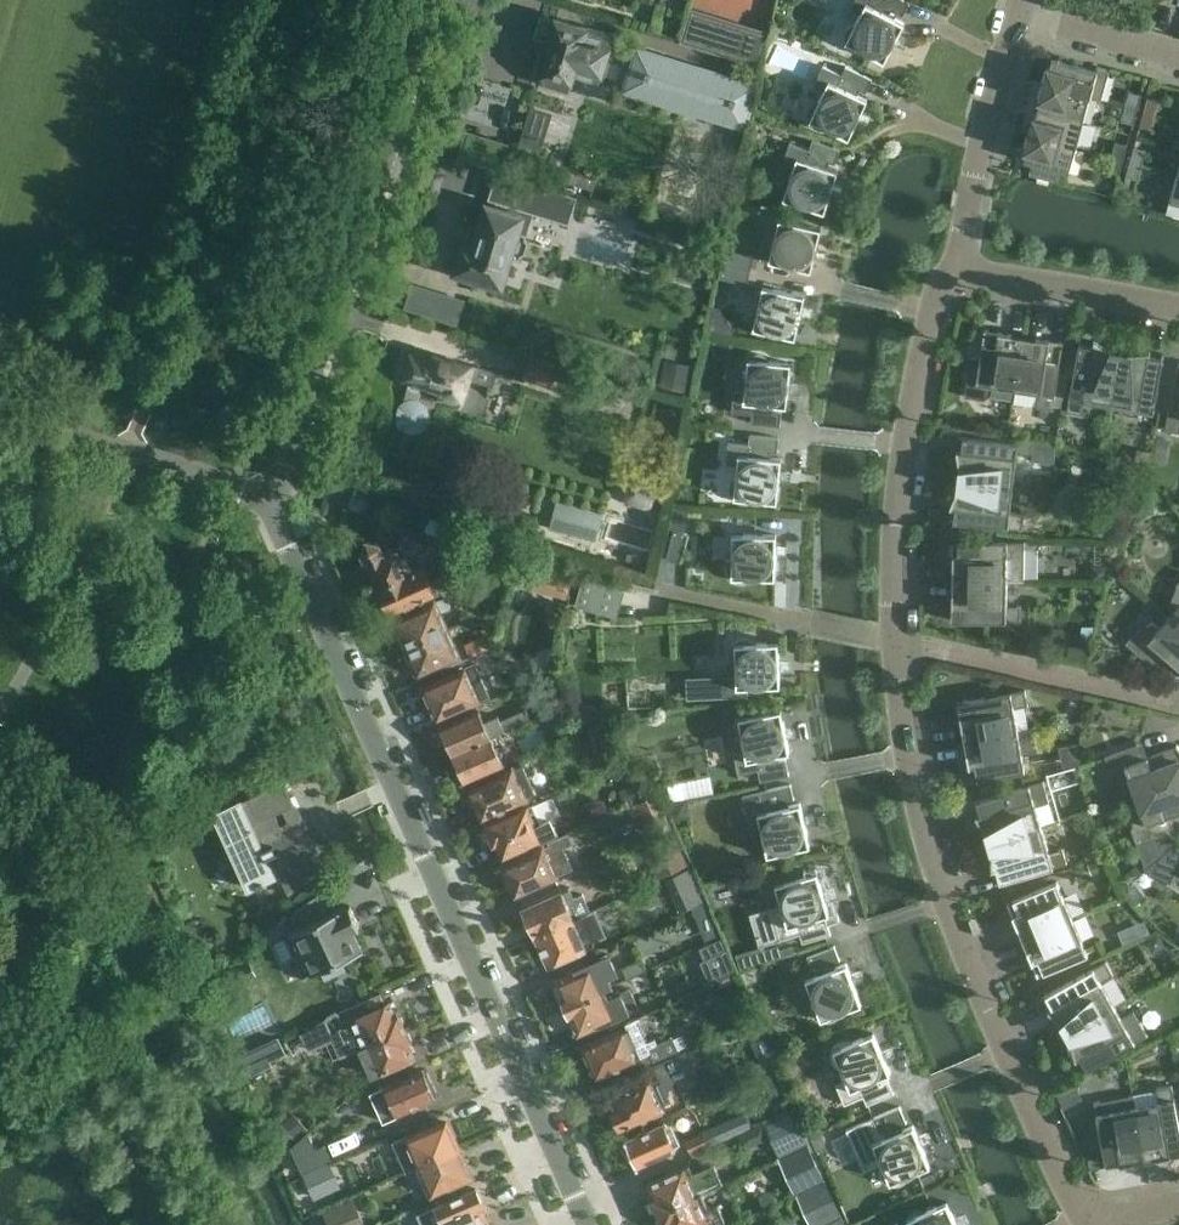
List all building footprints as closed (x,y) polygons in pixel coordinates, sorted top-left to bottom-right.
[(884,61),(904,23),(894,18),(896,13),(902,16),(909,2),(904,0),(854,0),(850,8),(860,13),(855,23),(850,25),(847,28),(844,32),(843,37),(844,42),(846,46),(850,50),(854,52),(859,52),(864,51),(884,61)] [(551,53),(544,76),(543,81),(569,89),(575,73),(600,80),(614,36),(570,22),(541,13),(534,36),(552,42),(549,52),(551,53)] [(733,97),(737,83),(738,82),(654,56),(649,72),(646,71),(644,77),(647,78),(643,94),(726,120),(731,104),(734,105),(736,98),(733,97)] [(1042,83),(1090,96),(1089,96),(1100,100),(1108,75),(1096,71),(1097,70),(1053,58),(1051,67),(1047,66),(1042,83)] [(828,129),(849,138),(867,99),(857,94),(859,89),(865,92),(872,79),(845,66),(841,74),(823,65),(813,86),(823,91),(818,101),(814,103),(810,106),(808,110),(807,115),(808,120),(811,124),(814,128),(819,129),(824,130),(828,129)] [(1083,121),(1089,96),(1090,96),(1042,83),(1037,100),(1042,101),(1039,109),(1037,108),(1037,109),(1083,121)] [(1125,106),(1136,109),(1141,94),(1129,91),(1125,106)] [(1143,110),(1155,114),(1159,99),(1147,96),(1143,110)] [(1136,109),(1125,106),(1121,120),(1132,123),(1136,109)] [(1076,147),(1083,121),(1037,109),(1037,110),(1039,110),(1037,118),(1033,117),(1028,134),(1076,147)] [(1155,114),(1143,110),(1139,125),(1151,129),(1155,114)] [(1057,181),(1060,170),(1069,173),(1076,147),(1028,134),(1024,151),(1028,152),(1025,161),(1032,163),(1029,174),(1057,181)] [(803,204),(824,212),(838,170),(827,167),(829,162),(835,164),(840,149),(812,140),(809,149),(789,143),(782,164),(793,167),(789,178),(785,181),(782,184),(780,189),(780,194),(782,199),(785,202),(789,205),(793,207),(798,206),(803,204)] [(1111,156),(1123,160),(1127,145),(1115,142),(1111,156)] [(1129,162),(1141,165),(1145,150),(1134,147),(1129,162)] [(1123,160),(1111,156),(1107,171),(1118,174),(1123,160)] [(1141,165),(1129,162),(1126,176),(1137,179),(1141,165)] [(471,224),(465,241),(463,250),(459,251),(456,261),(457,265),(455,271),(482,279),(483,282),(490,285),(493,283),(501,285),(510,256),(519,259),(520,255),(525,253),(528,242),(526,238),(528,234),(525,233),(533,211),(567,223),(576,196),(498,171),(489,198),(497,201),(496,207),(487,204),(480,227),(471,224)] [(1176,174),(1166,212),(1178,216),(1178,175),(1176,174)] [(821,228),(799,223),(796,219),(792,216),(787,215),(782,215),(778,217),(774,220),(772,225),(771,229),(771,234),(774,239),(769,260),(811,270),(821,228)] [(722,263),(750,270),(754,255),(725,248),(722,263)] [(750,270),(722,263),(718,277),(747,284),(750,270)] [(920,270),(918,269),(912,268),(910,277),(918,279),(920,270)] [(774,333),(795,338),(805,295),(762,286),(758,307),(754,310),(751,314),(750,319),(750,324),(752,329),(755,332),(759,335),(764,336),(769,335),(774,333)] [(1015,389),(1023,337),(1011,335),(1012,334),(984,330),(980,359),(970,357),(964,396),(984,400),(989,395),(991,385),(1015,389)] [(1023,337),(1015,389),(1039,393),(1037,407),(1053,410),(1063,342),(1036,337),(1036,338),(1023,337)] [(1111,405),(1121,350),(1120,350),(1120,353),(1112,352),(1113,350),(1094,341),(1093,342),(1094,343),(1093,346),(1080,344),(1081,339),(1080,339),(1067,412),(1082,415),(1085,400),(1111,405)] [(1121,350),(1111,405),(1153,413),(1164,354),(1162,353),(1161,358),(1149,356),(1149,353),(1150,352),(1150,351),(1128,353),(1129,355),(1121,354),(1122,350),(1121,350)] [(410,351),(401,376),(410,379),(401,402),(397,407),(395,418),(397,424),(400,428),(404,431),(409,433),(415,433),(421,430),(425,426),(428,421),(429,417),(429,411),(426,406),(422,402),(417,400),(423,383),(439,388),(436,397),(477,411),(483,406),(495,372),(434,352),(432,358),(410,351)] [(532,352),(522,377),(549,388),(559,363),(532,352)] [(752,414),(751,423),(780,426),(782,405),(787,406),(791,363),(769,360),(765,357),(761,355),(756,354),(751,355),(747,357),(744,361),(742,366),(742,370),(743,375),(746,379),(745,390),(733,389),(731,411),(752,414)] [(1178,362),(1165,429),(1178,432),(1178,362)] [(595,378),(589,401),(599,404),(605,381),(595,378)] [(994,418),(992,430),(1007,432),(1009,421),(994,418)] [(779,437),(750,434),(749,444),(728,442),(726,464),(737,465),(736,476),(732,479),(730,484),(729,489),(730,494),(733,498),(736,501),(741,503),(746,503),(751,502),(755,499),(777,501),(781,458),(777,458),(779,437)] [(957,479),(1013,485),(1018,443),(958,436),(958,437),(963,438),(961,451),(958,450),(956,450),(959,471),(962,471),(961,478),(957,478),(957,479)] [(650,512),(660,481),(644,476),(640,475),(635,475),(632,475),(629,476),(626,479),(622,483),(621,488),(620,492),(622,495),(625,501),(632,506),(650,512)] [(1013,485),(957,479),(957,480),(961,480),(960,487),(958,487),(950,507),(951,507),(952,507),(955,507),(954,520),(949,519),(949,521),(1022,529),(1024,513),(1010,512),(1013,485)] [(604,511),(557,499),(549,529),(596,541),(604,511)] [(1134,504),(1135,514),(1154,513),(1153,503),(1134,504)] [(681,562),(688,534),(692,518),(677,515),(666,559),(681,562)] [(379,584),(424,564),(423,560),(425,555),(429,545),(411,537),(404,533),(403,535),(404,535),(398,549),(394,551),(392,547),(384,550),(380,543),(367,539),(362,553),(366,561),(368,560),(379,584)] [(749,580),(753,577),(775,578),(776,534),(732,534),(732,556),(729,560),(727,564),(727,569),(728,574),(731,578),(735,581),(739,582),(744,582),(749,580)] [(953,581),(1007,581),(1023,582),(1024,542),(1007,542),(953,540),(952,568),(954,568),(953,581)] [(424,564),(379,584),(381,587),(378,591),(382,598),(386,599),(391,612),(441,589),(443,592),(460,585),(454,571),(431,581),(424,564)] [(574,606),(617,618),(625,590),(582,577),(574,606)] [(1007,581),(953,581),(953,593),(952,593),(952,620),(1021,621),(1021,605),(1006,605),(1007,581)] [(1178,626),(1178,583),(1177,585),(1171,601),(1177,607),(1168,617),(1178,626)] [(407,647),(447,629),(440,614),(451,609),(446,597),(395,620),(401,631),(398,636),(402,643),(406,645),(407,647)] [(1168,617),(1159,627),(1153,622),(1138,630),(1127,643),(1152,664),(1162,653),(1178,668),(1178,626),(1168,617)] [(447,629),(407,647),(408,648),(406,652),(410,661),(414,662),(419,672),(458,655),(447,629)] [(483,638),(468,645),(473,656),(488,649),(483,638)] [(732,661),(735,665),(736,673),(686,675),(687,699),(748,696),(748,687),(780,685),(778,642),(756,643),(752,640),(747,638),(742,638),(737,640),(734,643),(731,647),(730,652),(730,657),(732,661)] [(1094,647),(1092,662),(1107,665),(1110,649),(1094,647)] [(464,669),(425,687),(427,690),(424,694),(427,702),(432,703),(438,717),(478,699),(464,669)] [(502,681),(484,688),(489,701),(507,694),(502,681)] [(965,741),(1018,731),(1014,708),(1028,706),(1025,690),(957,702),(962,729),(963,729),(965,741)] [(454,753),(492,736),(529,721),(525,710),(500,720),(499,717),(485,722),(480,709),(442,726),(443,728),(441,733),(444,741),(449,742),(454,753)] [(789,775),(786,758),(780,759),(779,754),(789,752),(781,709),(759,714),(755,711),(750,711),(745,711),(741,714),(737,717),(735,722),(735,726),(736,731),(739,735),(742,738),(744,749),(733,751),(738,773),(758,769),(760,781),(789,775)] [(1018,731),(965,741),(967,753),(966,753),(971,780),(1025,771),(1018,731)] [(492,736),(454,753),(459,764),(457,769),(460,776),(465,777),(466,780),(503,763),(492,736)] [(1178,779),(1178,747),(1177,744),(1176,745),(1177,746),(1142,759),(1137,745),(1106,756),(1112,772),(1123,785),(1130,782),(1135,795),(1178,779)] [(511,768),(470,788),(472,792),(470,795),(473,802),(476,803),(482,817),(525,798),(511,768)] [(1132,810),(1132,827),(1138,843),(1147,869),(1175,844),(1170,830),(1168,830),(1163,818),(1178,812),(1178,779),(1135,795),(1140,807),(1132,810)] [(987,842),(1041,826),(1035,806),(1049,802),(1043,781),(972,802),(972,803),(977,802),(980,814),(977,815),(975,815),(987,834),(988,833),(990,840),(987,841),(987,842)] [(282,782),(217,812),(244,870),(250,885),(291,866),(316,843),(304,831),(302,826),(260,845),(251,825),(293,806),(282,782)] [(641,784),(621,793),(628,808),(639,803),(648,799),(641,784)] [(794,799),(791,784),(762,791),(742,796),(749,827),(760,824),(763,835),(760,839),(760,844),(761,849),(763,853),(767,856),(771,858),(776,858),(781,857),(785,854),(788,850),(810,845),(800,803),(789,806),(788,800),(794,799)] [(648,799),(639,803),(654,837),(673,828),(658,795),(648,799)] [(551,797),(533,805),(531,806),(487,826),(489,830),(485,831),(490,842),(493,840),(494,844),(497,843),(501,852),(525,842),(527,846),(541,840),(540,839),(555,832),(550,819),(559,815),(551,797)] [(1041,826),(987,842),(988,842),(991,841),(993,849),(991,849),(991,870),(993,870),(996,869),(1000,881),(995,882),(996,884),(1067,863),(1062,848),(1048,852),(1041,826)] [(644,851),(657,879),(688,864),(675,836),(644,851)] [(517,895),(528,890),(556,878),(547,859),(575,846),(571,837),(544,850),(543,848),(504,865),(510,879),(507,884),(510,891),(516,893),(517,895)] [(1147,869),(1171,882),(1178,886),(1178,846),(1175,844),(1147,869)] [(1142,871),(1136,864),(1126,873),(1133,880),(1142,871)] [(691,868),(676,874),(691,908),(706,901),(691,868)] [(802,943),(831,934),(826,920),(820,922),(819,916),(829,913),(817,872),(795,878),(791,876),(786,876),(781,877),(777,880),(774,884),(772,888),(772,893),(774,898),(777,902),(781,904),(749,914),(759,946),(800,934),(802,943)] [(1023,938),(1072,918),(1057,881),(1007,902),(1018,928),(1018,927),(1023,938)] [(1134,881),(1124,889),(1135,904),(1145,895),(1134,881)] [(531,905),(523,909),(531,926),(535,936),(582,915),(591,911),(583,893),(574,897),(570,888),(531,905)] [(317,894),(291,913),(298,928),(283,935),(303,977),(321,969),(326,979),(345,970),(341,959),(363,949),(353,929),(360,926),(350,905),(344,908),(343,907),(327,915),(317,894)] [(582,915),(535,936),(548,966),(595,945),(582,915)] [(1072,918),(1023,938),(1028,950),(1027,950),(1038,976),(1088,955),(1072,918)] [(739,974),(722,938),(699,948),(705,959),(700,962),(711,987),(739,974)] [(813,1000),(812,1004),(812,1009),(813,1014),(816,1018),(821,1020),(825,1022),(830,1021),(835,1019),(838,1016),(841,1012),(862,1004),(846,963),(836,967),(834,962),(840,960),(835,946),(807,956),(812,970),(816,969),(818,974),(806,979),(813,1000)] [(566,1007),(611,986),(607,976),(616,972),(608,956),(551,981),(558,998),(561,996),(566,1007)] [(656,995),(688,981),(678,958),(657,968),(657,967),(646,972),(656,995)] [(627,978),(646,970),(641,960),(623,967),(627,978)] [(1065,1033),(1114,1005),(1101,982),(1114,975),(1106,961),(1041,997),(1042,999),(1046,996),(1052,1008),(1049,1009),(1048,1010),(1063,1025),(1064,1024),(1068,1030),(1065,1032),(1065,1033)] [(611,986),(566,1007),(578,1034),(629,1011),(621,993),(615,995),(611,986)] [(326,1018),(300,1033),(310,1049),(332,1040),(340,1057),(366,1045),(405,1028),(397,1010),(396,1010),(391,1001),(386,1003),(381,991),(343,1008),(337,1012),(343,1026),(332,1031),(326,1018)] [(1114,1005),(1065,1033),(1066,1033),(1069,1032),(1072,1038),(1070,1039),(1075,1060),(1077,1059),(1080,1057),(1086,1068),(1082,1071),(1083,1072),(1146,1037),(1133,1013),(1122,1019),(1114,1005)] [(405,1028),(366,1045),(374,1062),(368,1064),(373,1075),(416,1056),(412,1046),(413,1045),(405,1028)] [(628,1028),(584,1048),(586,1052),(584,1056),(587,1062),(590,1063),(596,1076),(636,1058),(641,1069),(653,1064),(678,1053),(672,1037),(639,1053),(628,1028)] [(873,1033),(852,1042),(848,1040),(843,1040),(838,1042),(835,1045),(832,1049),(831,1054),(832,1059),(834,1064),(837,1067),(841,1069),(846,1079),(835,1084),(844,1104),(863,1096),(867,1105),(894,1093),(888,1079),(882,1082),(880,1077),(890,1073),(873,1033)] [(280,1040),(243,1058),(252,1075),(272,1065),(270,1060),(286,1052),(280,1040)] [(678,1053),(653,1064),(660,1080),(690,1066),(684,1051),(678,1053)] [(423,1069),(385,1086),(371,1092),(384,1121),(436,1098),(423,1069)] [(617,1108),(611,1110),(619,1128),(661,1110),(648,1082),(612,1098),(617,1108)] [(1145,1159),(1157,1157),(1157,1158),(1178,1153),(1178,1123),(1172,1085),(1156,1088),(1159,1102),(1135,1106),(1145,1159)] [(901,1125),(907,1122),(900,1106),(845,1130),(864,1171),(882,1163),(880,1168),(880,1173),(882,1177),(885,1181),(890,1184),(894,1185),(899,1184),(904,1182),(907,1179),(909,1174),(930,1166),(913,1126),(903,1130),(901,1125)] [(1145,1159),(1135,1106),(1096,1114),(1106,1167),(1134,1162),(1133,1161),(1145,1159)] [(791,1108),(762,1122),(779,1158),(809,1145),(791,1108)] [(745,1113),(684,1139),(691,1155),(751,1128),(745,1113)] [(293,1115),(282,1125),(297,1141),(308,1131),(293,1115)] [(421,1165),(459,1148),(447,1121),(409,1139),(421,1165)] [(663,1122),(624,1140),(626,1143),(624,1146),(627,1154),(631,1155),(637,1167),(675,1149),(663,1122)] [(292,1146),(304,1172),(305,1172),(327,1162),(331,1160),(324,1145),(316,1149),(308,1131),(297,1141),(292,1146)] [(823,1132),(811,1137),(817,1151),(825,1148),(826,1140),(823,1132)] [(779,1158),(796,1195),(826,1182),(809,1145),(779,1158)] [(459,1148),(421,1165),(434,1192),(471,1175),(459,1148)] [(337,1186),(327,1162),(305,1172),(315,1196),(337,1186)] [(688,1166),(646,1184),(650,1193),(649,1194),(651,1199),(649,1202),(652,1209),(655,1210),(657,1213),(701,1194),(700,1193),(722,1183),(714,1165),(692,1174),(688,1166)] [(811,1224),(827,1224),(843,1217),(826,1182),(796,1195),(811,1224)] [(488,1215),(476,1187),(437,1206),(418,1214),(422,1224),(465,1224),(488,1215)] [(659,1217),(657,1220),(659,1224),(715,1224),(726,1220),(719,1204),(708,1209),(701,1194),(657,1213),(659,1217)] [(354,1198),(322,1211),(328,1224),(366,1224),(354,1198)] [(926,1210),(921,1209),(917,1209),(912,1211),(908,1215),(906,1219),(905,1224),(958,1224),(946,1201),(926,1210)] [(465,1224),(493,1224),(488,1215),(465,1224)]
